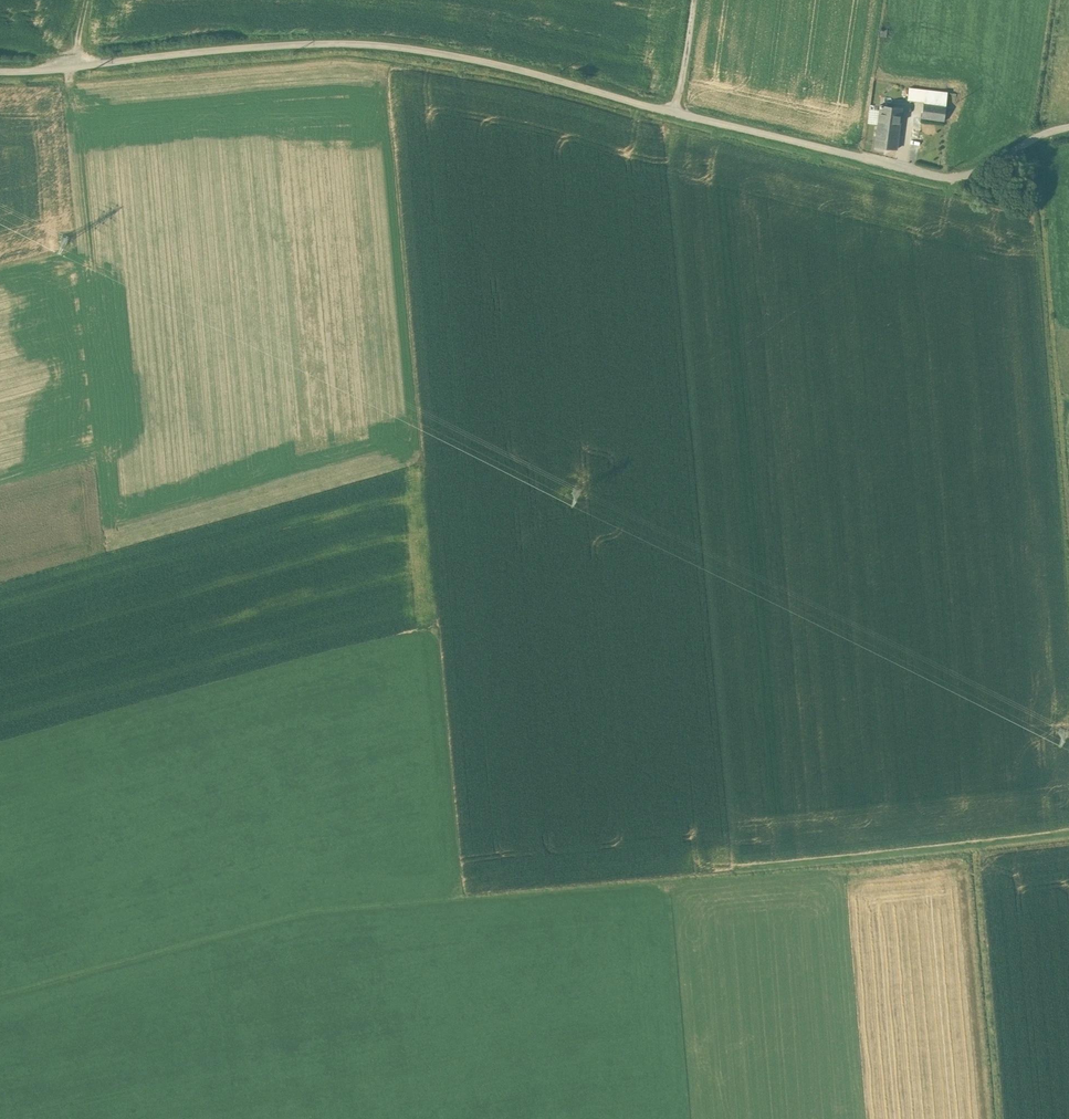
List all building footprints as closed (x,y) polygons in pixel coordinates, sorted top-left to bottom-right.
[(896,27),(883,25),(881,38),(894,41),(896,27)] [(948,87),(917,83),(915,98),(924,99),(922,112),(944,115),(948,87)] [(878,141),(898,144),(904,107),(884,104),(878,141)]
